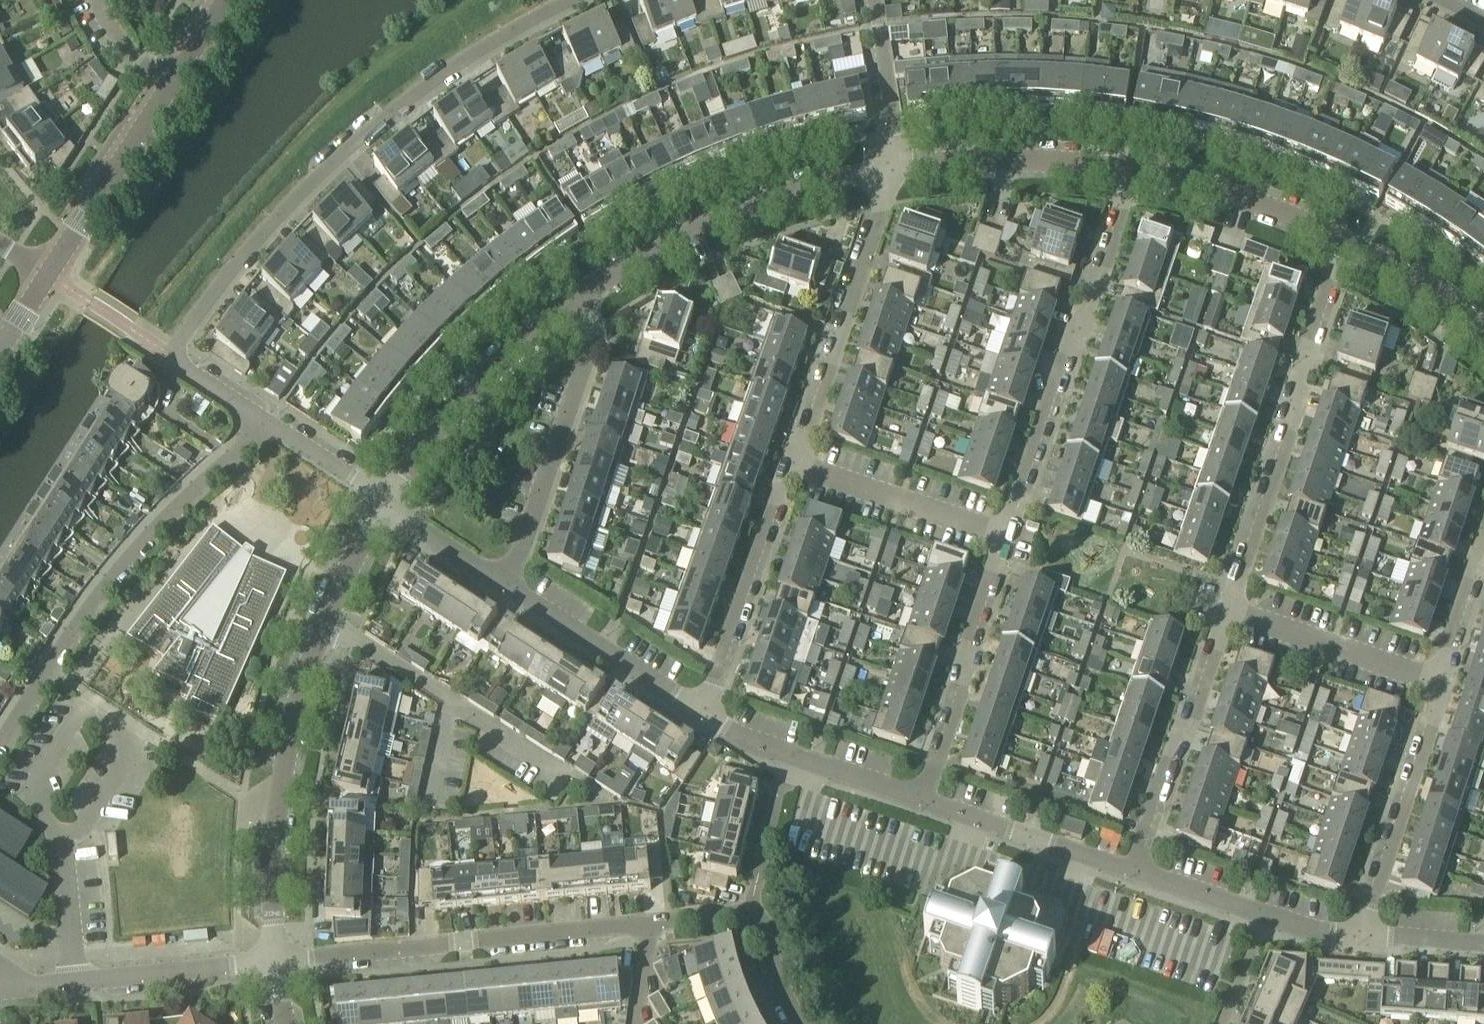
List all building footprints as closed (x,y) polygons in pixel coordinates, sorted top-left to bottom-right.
[(644,17),(631,23),(642,48),(656,42),(655,38),(674,30),(663,0),(640,0),(641,4),(639,5),(644,17)] [(674,30),(695,22),(697,26),(710,22),(703,0),(690,0),(688,1),(688,0),(663,0),(674,30)] [(710,22),(725,17),(723,13),(744,6),(742,0),(703,0),(710,22)] [(1009,15),(1009,0),(990,0),(990,15),(1009,15)] [(1248,5),(1262,9),(1263,4),(1285,10),(1288,0),(1249,0),(1248,5)] [(1285,10),(1305,17),(1303,22),(1318,27),(1327,1),(1324,0),(1288,0),(1285,10)] [(1325,25),(1332,28),(1333,28),(1335,28),(1337,27),(1338,27),(1339,26),(1340,25),(1341,24),(1362,33),(1376,0),(1335,0),(1325,25)] [(1362,33),(1383,42),(1387,33),(1400,38),(1411,16),(1398,9),(1398,8),(1395,7),(1397,0),(1376,0),(1362,33)] [(1100,20),(1113,21),(1115,9),(1101,8),(1100,20)] [(600,14),(581,24),(600,62),(620,53),(622,57),(635,51),(624,26),(611,32),(605,20),(603,21),(600,14)] [(1420,20),(1402,58),(1408,61),(1410,62),(1411,62),(1412,62),(1415,61),(1416,60),(1418,58),(1437,69),(1458,30),(1440,21),(1437,27),(1434,25),(1434,26),(1420,20)] [(983,22),(969,23),(970,33),(984,33),(983,22)] [(1003,32),(1017,32),(1017,22),(1003,22),(1003,32)] [(1017,22),(1017,32),(1031,33),(1031,22),(1017,22)] [(970,33),(969,23),(955,23),(955,34),(970,33)] [(1050,33),(1064,34),(1065,24),(1051,23),(1050,33)] [(600,62),(581,24),(562,33),(565,39),(563,40),(569,52),(580,72),(600,62)] [(1065,24),(1064,34),(1078,35),(1079,25),(1065,24)] [(935,25),(921,26),(922,36),(937,35),(935,25)] [(922,36),(921,26),(907,28),(908,38),(922,36)] [(1234,45),(1238,45),(1242,30),(1225,26),(1221,41),(1234,45)] [(1097,37),(1112,39),(1113,29),(1098,27),(1097,37)] [(1113,29),(1112,39),(1125,40),(1127,30),(1113,29)] [(1437,69),(1440,70),(1432,84),(1448,93),(1452,91),(1462,72),(1475,78),(1483,63),(1483,54),(1475,49),(1475,48),(1472,46),(1476,40),(1458,30),(1437,69)] [(779,45),(790,42),(787,31),(776,34),(779,45)] [(1154,45),(1168,48),(1170,37),(1156,35),(1154,45)] [(1242,35),(1239,45),(1271,54),(1273,45),(1242,35)] [(1170,37),(1168,48),(1182,50),(1184,40),(1170,37)] [(757,51),(753,38),(737,43),(741,56),(757,51)] [(840,38),(826,41),(828,51),(830,58),(843,56),(840,38)] [(1297,38),(1291,58),(1304,62),(1310,41),(1297,38)] [(12,73),(1,53),(6,51),(1,40),(0,40),(0,80),(12,73)] [(70,54),(79,50),(74,40),(65,45),(70,54)] [(828,51),(826,41),(812,44),(814,54),(828,51)] [(1201,54),(1215,58),(1217,48),(1203,44),(1201,54)] [(1217,48),(1215,58),(1228,61),(1231,51),(1217,48)] [(532,49),(512,60),(536,97),(554,86),(556,90),(561,87),(567,98),(576,93),(570,83),(556,59),(544,66),(537,54),(535,55),(532,49)] [(719,49),(703,54),(708,67),(724,61),(719,49)] [(793,49),(779,52),(782,62),(783,62),(785,70),(797,66),(793,49)] [(782,62),(779,52),(766,56),(768,66),(782,62)] [(1246,66),(1260,70),(1263,60),(1249,56),(1246,66)] [(994,59),(971,60),(973,109),(995,109),(994,59)] [(1017,59),(994,59),(995,109),(1017,109),(1017,59)] [(1017,59),(1017,109),(1038,109),(1040,59),(1017,59)] [(1040,59),(1038,109),(1060,111),(1063,61),(1040,59)] [(504,90),(492,97),(507,120),(519,112),(517,108),(536,97),(512,60),(494,71),(498,77),(496,78),(504,90)] [(950,73),(949,73),(952,110),(973,109),(971,60),(949,61),(950,73)] [(1263,60),(1260,70),(1274,74),(1276,64),(1263,60)] [(1063,61),(1060,111),(1081,112),(1085,75),(1063,73),(1063,61)] [(747,62),(733,66),(737,76),(750,71),(747,62)] [(28,69),(40,88),(49,82),(38,63),(28,69)] [(107,80),(96,65),(95,64),(89,69),(103,87),(107,80)] [(925,64),(893,67),(895,80),(904,79),(907,107),(908,115),(930,113),(927,75),(926,75),(925,64)] [(737,76),(733,66),(720,70),(723,80),(737,76)] [(0,80),(0,106),(7,102),(14,113),(34,99),(28,90),(33,88),(22,68),(13,73),(12,73),(0,80)] [(1139,82),(1134,110),(1132,119),(1154,123),(1163,74),(1141,70),(1139,82)] [(836,89),(844,126),(866,121),(864,113),(858,86),(868,84),(866,71),(834,78),(836,89)] [(1291,81),(1305,85),(1309,76),(1295,71),(1291,81)] [(949,73),(927,75),(930,113),(952,110),(949,73)] [(1176,127),(1183,90),(1186,78),(1163,74),(1154,123),(1176,127)] [(1085,75),(1081,112),(1103,115),(1107,77),(1085,75)] [(1309,76),(1305,85),(1318,90),(1322,81),(1309,76)] [(701,77),(688,82),(692,92),(705,87),(701,77)] [(1107,77),(1103,115),(1125,117),(1126,109),(1129,80),(1107,77)] [(119,84),(109,78),(107,80),(103,87),(95,98),(106,105),(119,84)] [(692,92),(688,82),(675,87),(679,97),(692,92)] [(1475,98),(1482,102),(1483,103),(1483,82),(1475,98)] [(1209,84),(1205,95),(1196,132),(1217,137),(1230,89),(1209,84)] [(1336,97),(1349,103),(1353,94),(1340,88),(1336,97)] [(467,89),(449,102),(474,137),(492,124),(494,128),(507,120),(492,97),(480,105),(472,94),(470,95),(467,89)] [(836,89),(814,94),(823,130),(844,126),(836,89)] [(1230,89),(1217,137),(1238,144),(1249,107),(1250,108),(1253,96),(1230,89)] [(1205,95),(1190,92),(1183,90),(1176,127),(1196,132),(1205,95)] [(814,94),(792,100),(802,136),(823,130),(814,94)] [(1353,94),(1349,103),(1362,109),(1366,99),(1353,94)] [(657,95),(644,101),(649,110),(661,104),(657,95)] [(34,99),(14,113),(21,123),(2,137),(16,156),(51,129),(51,130),(59,124),(45,106),(41,109),(34,99)] [(792,100),(770,106),(781,142),(802,136),(792,100)] [(649,110),(644,101),(631,107),(636,116),(649,110)] [(441,132),(430,140),(447,162),(458,153),(456,150),(474,137),(449,102),(431,114),(435,120),(433,121),(441,132)] [(590,120),(601,114),(595,104),(584,109),(590,120)] [(770,106),(749,113),(761,149),(781,142),(770,106)] [(1249,107),(1238,144),(1259,150),(1271,114),(1250,108),(1249,107)] [(1379,117),(1381,118),(1377,125),(1389,131),(1392,123),(1397,114),(1384,107),(1379,117)] [(749,113),(727,120),(740,155),(761,149),(749,113)] [(1271,114),(1259,150),(1279,157),(1292,122),(1271,114)] [(1392,123),(1405,129),(1409,120),(1397,114),(1392,123)] [(614,115),(601,122),(606,131),(618,124),(614,115)] [(727,120),(706,128),(720,163),(740,155),(727,120)] [(606,131),(601,122),(589,129),(593,138),(606,131)] [(1292,122),(1279,157),(1299,165),(1313,130),(1292,122)] [(706,128),(685,137),(700,171),(720,163),(706,128)] [(1428,147),(1435,134),(1425,128),(1418,141),(1428,147)] [(51,129),(16,156),(31,174),(48,162),(60,175),(75,151),(68,143),(64,146),(51,130),(51,129)] [(1313,130),(1299,165),(1319,173),(1334,139),(1313,130)] [(405,134),(388,148),(416,181),(432,168),(435,171),(447,162),(430,140),(419,149),(411,138),(409,140),(405,134)] [(685,137),(665,146),(680,180),(700,171),(685,137)] [(1355,148),(1339,182),(1358,191),(1375,158),(1380,147),(1360,137),(1355,148)] [(572,138),(559,145),(565,154),(577,147),(572,138)] [(1334,139),(1319,173),(1339,182),(1355,148),(1334,139)] [(1448,141),(1442,150),(1455,158),(1460,148),(1448,141)] [(565,154),(559,145),(547,153),(552,161),(565,154)] [(665,146),(644,155),(661,189),(680,180),(665,146)] [(374,168),(383,179),(372,188),(391,209),(402,199),(399,195),(416,181),(388,148),(372,162),(376,167),(374,168)] [(492,161),(501,175),(511,168),(502,155),(492,161)] [(644,155),(624,166),(642,199),(661,189),(644,155)] [(1375,158),(1358,191),(1378,201),(1382,194),(1395,168),(1375,158)] [(1483,175),(1483,173),(1483,164),(1476,159),(1471,167),(1483,175)] [(624,166),(604,176),(622,209),(642,199),(624,166)] [(522,169),(510,177),(516,185),(528,177),(522,169)] [(466,182),(474,193),(490,181),(482,170),(466,182)] [(1385,205),(1404,216),(1423,184),(1404,173),(1389,198),(1385,205)] [(1423,184),(1404,216),(1423,227),(1442,195),(1443,195),(1449,185),(1429,174),(1423,184)] [(604,176),(585,188),(584,188),(604,220),(622,209),(604,176)] [(516,185),(510,177),(499,185),(505,193),(516,185)] [(560,191),(565,200),(580,224),(581,224),(585,231),(604,220),(584,188),(585,188),(580,178),(560,191)] [(451,192),(461,204),(473,195),(463,183),(451,192)] [(333,197),(325,205),(352,232),(356,236),(373,219),(366,212),(376,203),(359,184),(348,194),(347,193),(346,195),(341,190),(333,197)] [(1442,195),(1423,227),(1441,239),(1461,208),(1443,195),(1442,195)] [(483,196),(472,205),(478,213),(489,204),(483,196)] [(323,236),(313,246),(322,255),(323,254),(334,264),(343,255),(340,252),(356,236),(352,232),(325,205),(318,212),(311,220),(315,225),(314,226),(323,236)] [(478,213),(472,205),(460,214),(467,222),(478,213)] [(557,205),(539,218),(560,248),(578,236),(574,229),(557,205)] [(1461,208),(1441,239),(1459,251),(1480,220),(1461,208)] [(1038,236),(1076,249),(1076,248),(1075,248),(1082,226),(1063,220),(1057,211),(1050,216),(1046,214),(1039,236),(1038,236)] [(539,218),(520,230),(542,261),(560,248),(539,218)] [(1145,226),(1138,247),(1175,260),(1182,239),(1159,231),(1157,225),(1153,221),(1146,218),(1144,226),(1145,226)] [(896,240),(896,241),(934,254),(934,253),(933,253),(941,231),(937,230),(934,222),(924,226),(905,219),(898,241),(896,240)] [(1459,251),(1476,264),(1483,253),(1483,223),(1480,220),(1459,251)] [(1209,245),(1214,233),(1190,225),(1186,237),(1209,245)] [(445,226),(435,235),(441,243),(452,234),(445,226)] [(970,251),(983,255),(991,232),(979,228),(970,251)] [(520,230),(502,244),(525,274),(542,261),(520,230)] [(991,232),(983,255),(994,259),(1002,235),(991,232)] [(441,243),(435,235),(424,245),(431,252),(441,243)] [(1038,236),(1031,258),(1023,256),(1019,268),(1053,279),(1057,267),(1068,271),(1076,249),(1038,236)] [(900,267),(896,278),(921,287),(929,289),(932,280),(931,277),(930,276),(927,274),(934,254),(896,241),(889,263),(900,267)] [(1268,251),(1244,243),(1240,256),(1264,264),(1268,251)] [(502,244),(484,258),(508,287),(525,274),(502,244)] [(280,253),(272,261),(305,290),(321,271),(313,265),(322,255),(313,246),(304,256),(294,248),(292,249),(287,245),(280,253)] [(779,245),(767,280),(757,277),(754,287),(784,297),(787,287),(788,288),(800,252),(779,245)] [(1138,247),(1131,268),(1168,281),(1175,260),(1138,247)] [(1204,273),(1216,277),(1224,253),(1212,249),(1204,273)] [(800,252),(788,288),(809,295),(812,285),(824,289),(833,263),(800,252)] [(1224,253),(1216,277),(1228,281),(1236,257),(1224,253)] [(440,266),(450,279),(463,269),(453,256),(440,266)] [(409,258),(399,268),(407,275),(417,265),(409,258)] [(484,258),(467,273),(492,301),(508,287),(484,258)] [(273,292),(263,304),(274,312),(275,310),(286,319),(294,309),(291,306),(305,290),(272,261),(259,277),(265,281),(263,283),(273,292)] [(833,276),(840,278),(844,267),(837,265),(833,276)] [(1266,267),(1259,288),(1297,301),(1304,280),(1308,273),(1301,271),(1295,272),(1289,275),(1266,267)] [(407,275),(399,268),(389,278),(396,285),(407,275)] [(1124,289),(1126,290),(1121,302),(1157,314),(1168,281),(1131,268),(1124,289)] [(979,271),(975,283),(986,287),(990,275),(979,271)] [(467,273),(450,288),(475,315),(492,301),(467,273)] [(887,275),(880,296),(914,308),(921,287),(896,278),(887,275)] [(731,276),(720,281),(731,302),(742,297),(731,276)] [(1027,277),(1020,298),(1053,309),(1060,288),(1027,277)] [(358,288),(364,294),(372,285),(366,280),(358,288)] [(731,302),(720,281),(709,286),(720,308),(731,302)] [(986,287),(975,283),(972,295),(982,298),(986,287)] [(968,289),(957,285),(953,297),(964,300),(964,301),(968,289)] [(450,288),(434,304),(460,330),(475,315),(450,288)] [(1259,288),(1252,309),(1290,322),(1297,301),(1259,288)] [(376,292),(366,302),(374,309),(374,308),(380,314),(389,304),(376,292)] [(880,296),(873,317),(907,328),(914,308),(880,296)] [(1202,329),(1202,330),(1214,334),(1225,301),(1213,297),(1202,329)] [(1020,298),(1013,318),(1046,330),(1053,309),(1020,298)] [(658,301),(651,322),(686,334),(694,313),(658,301)] [(374,309),(366,302),(356,312),(364,320),(372,311),(374,309)] [(231,313),(224,322),(257,347),(259,348),(274,328),(266,322),(274,312),(263,304),(255,314),(245,306),(244,308),(238,304),(231,313)] [(434,304),(417,319),(444,345),(460,330),(434,304)] [(1182,323),(1196,327),(1202,311),(1187,306),(1182,323)] [(950,307),(946,319),(957,322),(961,310),(950,307)] [(1117,307),(1110,328),(1143,340),(1151,319),(1117,307)] [(1290,322),(1252,309),(1240,343),(1276,355),(1280,342),(1283,343),(1290,322)] [(378,316),(372,311),(364,320),(370,325),(378,316)] [(966,312),(962,324),(972,327),(976,316),(966,312)] [(774,316),(765,344),(800,356),(807,334),(799,332),(802,326),(774,316)] [(873,317),(866,337),(900,349),(907,328),(873,317)] [(1013,318),(1006,339),(1039,350),(1046,330),(1013,318)] [(1345,339),(1344,340),(1383,352),(1382,351),(1389,330),(1385,328),(1378,319),(1372,324),(1353,318),(1346,339),(1345,339)] [(417,319),(402,336),(430,361),(444,345),(417,319)] [(957,322),(946,319),(943,330),(953,334),(957,322)] [(217,344),(218,344),(210,357),(245,380),(250,372),(246,365),(259,348),(257,347),(224,322),(218,330),(213,338),(218,342),(217,344)] [(651,322),(640,355),(637,365),(663,373),(666,363),(676,366),(686,334),(651,322)] [(322,324),(310,338),(319,345),(330,331),(322,324)] [(972,327),(962,324),(958,336),(968,339),(972,327)] [(343,327),(334,338),(342,345),(351,333),(343,327)] [(1110,328),(1103,349),(1137,360),(1143,340),(1110,328)] [(1195,333),(1186,330),(1182,342),(1190,344),(1195,333)] [(1401,354),(1406,336),(1393,333),(1388,350),(1401,354)] [(1195,346),(1204,349),(1208,337),(1199,335),(1195,346)] [(402,336),(387,353),(415,377),(430,361),(402,336)] [(866,337),(860,358),(893,369),(900,349),(866,337)] [(342,345),(334,338),(325,349),(334,355),(342,345)] [(713,349),(724,353),(726,347),(723,340),(717,338),(713,349)] [(319,346),(309,339),(298,353),(307,360),(319,346)] [(1006,339),(999,359),(1032,371),(1039,350),(1006,339)] [(1383,352),(1344,340),(1337,362),(1348,366),(1373,374),(1375,375),(1383,352)] [(765,344),(757,365),(793,377),(800,356),(765,344)] [(937,348),(933,360),(943,363),(947,351),(937,348)] [(1103,349),(1096,369),(1130,381),(1137,360),(1103,349)] [(709,363),(722,368),(726,355),(713,350),(709,363)] [(1243,350),(1236,371),(1269,382),(1277,361),(1243,350)] [(387,353),(372,370),(401,394),(415,377),(387,353)] [(952,353),(948,365),(958,368),(962,357),(952,353)] [(860,358),(853,378),(886,389),(893,369),(860,358)] [(999,359),(992,380),(1026,391),(1032,371),(999,359)] [(943,363),(933,360),(929,371),(939,375),(943,363)] [(1175,360),(1171,372),(1180,375),(1184,363),(1175,360)] [(313,364),(305,376),(313,382),(313,383),(319,387),(328,375),(313,364)] [(757,365),(750,386),(787,399),(788,398),(786,397),(793,377),(757,365)] [(958,368),(948,365),(944,376),(954,380),(958,368)] [(1189,365),(1185,376),(1194,379),(1197,368),(1189,365)] [(1373,374),(1348,366),(1344,378),(1368,386),(1373,374)] [(1096,369),(1089,390),(1123,401),(1130,381),(1096,369)] [(372,370),(358,387),(388,410),(401,394),(372,370)] [(611,371),(604,393),(640,404),(648,377),(628,370),(626,376),(611,371)] [(674,371),(670,376),(694,385),(696,379),(674,371)] [(716,374),(706,371),(703,381),(713,385),(716,374)] [(1171,372),(1167,371),(1160,390),(1174,395),(1180,375),(1171,372)] [(1236,371),(1229,391),(1262,403),(1269,382),(1236,371)] [(115,387),(114,390),(147,412),(148,411),(151,401),(151,396),(157,388),(131,372),(125,380),(124,381),(121,382),(119,384),(117,385),(115,387)] [(1405,398),(1418,402),(1426,378),(1413,374),(1405,398)] [(313,382),(305,376),(296,387),(305,393),(313,383),(313,382)] [(1194,379),(1185,376),(1181,388),(1190,391),(1194,379)] [(853,378),(846,399),(879,410),(886,389),(853,378)] [(1437,382),(1426,378),(1418,402),(1429,406),(1437,382)] [(992,380),(985,400),(1019,412),(1026,391),(992,380)] [(1333,380),(1326,401),(1360,413),(1367,391),(1333,380)] [(751,387),(744,407),(780,420),(787,399),(750,386),(751,387)] [(358,387),(344,406),(375,428),(388,410),(358,387)] [(923,389),(919,401),(929,404),(933,392),(923,389)] [(101,409),(101,410),(136,433),(136,432),(131,428),(135,422),(139,419),(147,413),(147,412),(114,390),(112,392),(111,396),(110,397),(110,399),(109,402),(109,405),(105,412),(101,409)] [(1089,390),(1082,410),(1116,421),(1123,401),(1089,390)] [(1229,391),(1222,412),(1256,423),(1262,403),(1229,391)] [(696,401),(710,406),(713,396),(699,392),(696,401)] [(604,393),(597,414),(633,426),(640,404),(604,393)] [(938,394),(934,406),(945,409),(949,398),(938,394)] [(979,420),(978,421),(1012,432),(1019,412),(985,400),(985,401),(974,398),(967,417),(979,420)] [(846,399),(839,419),(872,430),(879,410),(846,399)] [(954,429),(964,405),(950,399),(940,424),(954,429)] [(929,404),(919,401),(915,412),(926,416),(929,404)] [(1166,416),(1170,404),(1162,401),(1157,413),(1166,416)] [(1326,401),(1319,422),(1353,433),(1360,413),(1326,401)] [(1171,417),(1180,420),(1184,408),(1175,405),(1171,417)] [(1454,429),(1483,439),(1483,414),(1479,413),(1477,405),(1467,409),(1463,407),(1455,429),(1454,428),(1454,429)] [(344,406),(331,424),(355,441),(361,446),(375,428),(344,406)] [(945,409),(934,406),(930,418),(941,421),(945,409)] [(744,407),(737,428),(772,440),(780,420),(744,407)] [(101,410),(89,427),(125,450),(129,440),(126,438),(131,431),(136,434),(136,433),(101,410)] [(1082,410),(1076,431),(1109,442),(1116,421),(1082,410)] [(1222,412),(1215,432),(1249,444),(1256,423),(1222,412)] [(1396,412),(1392,424),(1402,427),(1406,415),(1396,412)] [(589,434),(589,435),(626,447),(633,426),(597,414),(591,435),(589,434)] [(683,419),(669,414),(666,424),(680,429),(683,419)] [(872,430),(839,419),(832,440),(865,451),(872,430)] [(1385,435),(1389,422),(1378,419),(1374,431),(1385,435)] [(978,421),(971,441),(1005,452),(1012,432),(978,421)] [(1158,422),(1154,434),(1162,437),(1166,425),(1158,422)] [(1319,422),(1312,442),(1346,453),(1353,433),(1319,422)] [(697,427),(689,424),(686,431),(695,434),(697,427)] [(1402,427),(1392,424),(1389,435),(1399,438),(1402,427)] [(1174,428),(1166,425),(1162,437),(1170,440),(1174,428)] [(89,427),(78,444),(114,467),(117,458),(115,456),(120,448),(124,451),(125,450),(89,427)] [(737,428),(729,449),(765,461),(772,440),(737,428)] [(1473,460),(1483,464),(1483,439),(1454,429),(1446,451),(1449,452),(1445,463),(1469,472),(1473,460)] [(909,430),(905,442),(915,445),(919,433),(909,430)] [(1076,431),(1069,451),(1102,462),(1109,442),(1076,431)] [(1215,432),(1208,453),(1242,464),(1249,444),(1215,432)] [(682,444),(696,448),(699,438),(685,433),(682,444)] [(1162,437),(1154,434),(1150,446),(1158,449),(1162,437)] [(589,435),(582,456),(618,468),(624,447),(626,448),(626,447),(589,435)] [(673,450),(676,440),(662,435),(659,445),(673,450)] [(924,435),(920,447),(931,450),(935,438),(924,435)] [(1170,440),(1162,437),(1158,449),(1166,451),(1170,440)] [(971,441),(965,462),(998,473),(1005,452),(971,441)] [(915,445),(905,442),(901,453),(912,457),(915,445)] [(1312,442),(1305,463),(1339,474),(1346,453),(1312,442)] [(78,444),(67,462),(103,484),(106,475),(104,473),(109,466),(113,468),(114,467),(78,444)] [(931,450),(920,447),(916,458),(927,462),(931,450)] [(179,449),(174,456),(188,464),(192,457),(179,449)] [(729,449),(722,470),(757,482),(765,461),(729,449)] [(1069,451),(1062,472),(1095,483),(1102,462),(1069,451)] [(1152,456),(1144,453),(1140,465),(1149,468),(1152,456)] [(1208,453),(1201,473),(1235,484),(1242,464),(1208,453)] [(1382,453),(1378,464),(1389,468),(1392,456),(1382,453)] [(675,464),(688,469),(692,459),(678,455),(675,464)] [(582,456),(575,477),(611,489),(611,488),(618,468),(582,456)] [(669,461),(657,457),(651,475),(663,479),(669,461)] [(1166,461),(1157,458),(1154,470),(1162,473),(1166,461)] [(1398,458),(1394,470),(1404,473),(1408,461),(1398,458)] [(67,462),(56,479),(92,501),(95,492),(93,491),(98,483),(102,485),(103,484),(67,462)] [(998,473),(965,462),(958,483),(991,494),(998,473)] [(1305,463),(1298,483),(1332,494),(1339,474),(1305,463)] [(1445,463),(1438,484),(1471,496),(1478,475),(1469,472),(1445,463)] [(1389,468),(1378,464),(1374,476),(1385,479),(1389,468)] [(722,470),(715,491),(751,504),(751,503),(750,503),(757,482),(722,470)] [(1404,473),(1394,470),(1390,481),(1400,484),(1404,473)] [(1062,472),(1055,492),(1088,503),(1095,483),(1062,472)] [(1201,473),(1194,494),(1228,505),(1235,484),(1201,473)] [(666,491),(675,494),(680,479),(671,476),(666,491)] [(575,477),(568,498),(604,510),(604,508),(614,512),(621,492),(611,488),(611,489),(575,477)] [(656,499),(662,481),(653,478),(647,496),(656,499)] [(56,479),(45,496),(80,519),(84,509),(81,507),(86,500),(91,503),(92,501),(56,479)] [(1134,483),(1130,495),(1139,498),(1143,485),(1134,483)] [(1298,483),(1292,504),(1325,515),(1332,494),(1298,483)] [(1438,484),(1431,505),(1464,516),(1471,496),(1438,484)] [(1147,487),(1143,499),(1152,502),(1156,490),(1147,487)] [(716,492),(709,513),(744,525),(751,504),(715,491),(714,492),(716,492)] [(128,500),(143,510),(148,501),(133,492),(128,500)] [(1088,503),(1055,492),(1048,513),(1081,524),(1088,503)] [(1194,494),(1187,514),(1221,525),(1228,505),(1194,494)] [(1368,494),(1364,505),(1375,509),(1379,497),(1368,494)] [(1139,498),(1130,495),(1126,506),(1135,509),(1139,498)] [(45,496),(34,513),(69,536),(73,526),(70,524),(75,517),(80,520),(80,519),(45,496)] [(661,506),(674,511),(678,501),(664,497),(661,506)] [(568,498),(562,520),(597,531),(604,510),(568,498)] [(1152,502),(1143,499),(1140,511),(1148,514),(1152,502)] [(1384,499),(1380,510),(1390,514),(1394,502),(1384,499)] [(645,500),(641,513),(650,516),(654,503),(645,500)] [(1292,504),(1285,524),(1318,535),(1325,515),(1292,504)] [(1375,509),(1364,505),(1361,517),(1371,520),(1375,509)] [(1431,505),(1424,525),(1457,537),(1464,516),(1431,505)] [(809,508),(802,529),(835,541),(842,520),(809,508)] [(1390,514),(1380,510),(1376,522),(1386,526),(1390,514)] [(34,513),(23,531),(58,553),(62,543),(59,542),(64,534),(69,537),(69,536),(34,513)] [(709,513),(701,533),(736,546),(744,525),(709,513)] [(1187,514),(1181,534),(1214,546),(1221,525),(1187,514)] [(651,535),(667,540),(673,523),(657,517),(651,535)] [(555,541),(590,552),(602,556),(609,535),(597,531),(562,520),(555,541)] [(642,540),(647,526),(634,521),(629,535),(642,540)] [(1285,524),(1278,544),(1311,556),(1318,535),(1285,524)] [(1129,527),(1120,525),(1116,536),(1124,539),(1129,527)] [(1424,525),(1417,546),(1451,557),(1457,537),(1424,525)] [(802,529),(795,550),(828,561),(835,541),(802,529)] [(1142,532),(1133,529),(1129,541),(1138,544),(1142,532)] [(221,724),(287,576),(252,561),(255,555),(246,549),(243,553),(213,530),(127,640),(165,662),(154,677),(184,690),(180,698),(188,701),(182,713),(221,724)] [(23,531),(12,548),(47,570),(51,560),(49,559),(54,551),(58,554),(58,553),(23,531)] [(1342,543),(1351,546),(1355,534),(1346,531),(1342,543)] [(701,533),(694,554),(729,566),(736,546),(701,533)] [(1214,546),(1181,534),(1173,556),(1207,567),(1214,546)] [(1355,535),(1351,546),(1361,550),(1365,538),(1355,535)] [(644,554),(653,557),(657,558),(662,544),(648,539),(644,554)] [(872,540),(868,552),(878,555),(882,543),(872,540)] [(1370,540),(1366,551),(1376,555),(1380,543),(1370,540)] [(590,552),(555,541),(548,563),(563,568),(561,574),(582,580),(590,552)] [(634,560),(640,545),(628,541),(623,557),(634,560)] [(1278,544),(1271,565),(1304,576),(1311,556),(1278,544)] [(887,545),(883,557),(894,560),(898,549),(887,545)] [(1361,550),(1351,546),(1347,558),(1357,561),(1361,550)] [(1417,546),(1410,566),(1444,577),(1451,557),(1417,546)] [(12,548),(1,564),(36,587),(40,577),(37,576),(42,568),(47,571),(47,570),(12,548)] [(795,550),(788,570),(821,582),(828,561),(795,550)] [(935,551),(928,572),(961,583),(968,562),(935,551)] [(1376,555),(1366,551),(1362,563),(1373,567),(1376,555)] [(878,555),(868,552),(864,563),(875,567),(878,555)] [(694,554),(686,575),(721,587),(729,566),(694,554)] [(894,560),(883,557),(879,568),(890,572),(894,560)] [(611,568),(623,572),(626,564),(614,560),(611,568)] [(643,560),(639,570),(653,574),(656,564),(643,560)] [(0,565),(0,588),(25,604),(29,595),(26,593),(31,585),(36,588),(36,587),(1,564),(0,565)] [(398,601),(401,597),(420,610),(440,579),(420,567),(416,573),(402,565),(387,594),(398,601)] [(1304,576),(1271,565),(1264,586),(1297,597),(1304,576)] [(1341,576),(1337,587),(1347,591),(1354,569),(1343,566),(1341,576)] [(1410,566),(1403,587),(1437,598),(1444,577),(1410,566)] [(788,570),(781,591),(814,602),(821,582),(788,570)] [(928,572),(921,592),(954,603),(961,583),(928,572)] [(686,575),(679,596),(714,608),(721,587),(686,575)] [(1046,575),(1041,587),(1066,595),(1070,583),(1046,575)] [(440,579),(420,610),(439,622),(459,592),(440,579)] [(142,581),(132,594),(142,601),(152,589),(142,581)] [(630,596),(646,602),(651,586),(636,581),(630,596)] [(858,581),(854,593),(865,596),(869,584),(858,581)] [(1025,581),(1018,601),(1051,612),(1058,594),(1066,596),(1066,595),(1041,587),(1025,581)] [(1356,581),(1352,592),(1363,596),(1367,584),(1356,581)] [(873,586),(869,598),(880,601),(884,590),(873,586)] [(1347,591),(1337,587),(1333,599),(1343,602),(1347,591)] [(1403,587),(1397,607),(1430,618),(1437,598),(1403,587)] [(14,621),(18,612),(15,610),(20,602),(25,605),(25,604),(0,588),(0,612),(14,621)] [(781,591),(774,611),(807,622),(814,602),(781,591)] [(459,592),(439,622),(458,635),(478,604),(459,592)] [(921,592),(914,613),(947,624),(954,603),(921,592)] [(1352,592),(1345,613),(1356,617),(1363,596),(1352,592)] [(865,596),(854,593),(850,604),(861,608),(865,596)] [(679,596),(671,617),(706,629),(714,608),(679,596)] [(880,601),(869,598),(865,609),(876,613),(880,601)] [(1018,601),(1011,622),(1044,633),(1051,612),(1018,601)] [(642,607),(628,602),(625,612),(639,617),(642,607)] [(478,604),(458,635),(478,647),(475,651),(487,658),(489,655),(490,655),(505,631),(504,630),(494,624),(498,617),(478,604)] [(1098,619),(1102,606),(1093,604),(1089,616),(1098,619)] [(1430,618),(1397,607),(1389,628),(1423,640),(1430,618)] [(1102,621),(1111,623),(1115,611),(1106,609),(1102,621)] [(60,611),(55,612),(50,620),(58,625),(65,614),(60,611)] [(774,611),(767,632),(812,647),(819,626),(807,622),(774,611)] [(0,639),(3,630),(3,625),(8,619),(14,622),(14,621),(0,612),(0,640),(0,639)] [(914,613),(907,633),(940,644),(947,624),(914,613)] [(706,629),(671,617),(664,638),(699,651),(706,629)] [(844,622),(840,634),(851,637),(855,625),(844,622)] [(1011,622),(1004,642),(1037,654),(1044,633),(1011,622)] [(505,631),(490,655),(509,667),(528,636),(509,624),(504,630),(505,631)] [(1150,624),(1144,644),(1177,655),(1184,635),(1150,624)] [(50,627),(45,628),(39,636),(47,641),(54,630),(50,627)] [(859,627),(855,639),(866,642),(870,631),(859,627)] [(767,632),(760,652),(803,667),(803,666),(805,667),(812,647),(767,632)] [(907,633),(900,654),(933,665),(940,644),(907,633)] [(851,637),(840,634),(836,646),(847,649),(851,637)] [(1083,634),(1079,645),(1088,648),(1092,637),(1083,634)] [(528,636),(509,667),(528,680),(547,649),(528,636)] [(866,642),(855,639),(851,650),(862,654),(866,642)] [(1096,639),(1093,650),(1101,653),(1105,641),(1096,639)] [(1004,642),(997,664),(1030,675),(1037,654),(1004,642)] [(1144,644),(1136,665),(1170,677),(1177,655),(1144,644)] [(1088,648),(1079,645),(1075,658),(1084,661),(1088,648)] [(398,658),(411,666),(416,658),(404,649),(398,658)] [(547,649),(528,680),(547,692),(566,661),(547,649)] [(1101,653),(1093,650),(1088,662),(1097,665),(1101,653)] [(760,652),(753,673),(796,687),(803,667),(760,652)] [(900,654),(893,675),(926,686),(933,665),(900,654)] [(1241,654),(1234,675),(1267,686),(1274,665),(1241,654)] [(1471,676),(1483,680),(1483,657),(1477,655),(1471,676)] [(416,658),(411,666),(424,674),(429,666),(416,658)] [(30,668),(18,660),(8,674),(21,682),(21,683),(30,668)] [(566,661),(547,692),(566,704),(586,673),(566,661)] [(830,663),(826,675),(837,678),(841,666),(830,663)] [(997,664),(990,684),(1023,696),(1030,675),(997,664)] [(1136,665),(1129,686),(1163,697),(1170,677),(1136,665)] [(357,686),(352,707),(387,716),(388,715),(397,718),(404,689),(372,668),(365,688),(357,686)] [(846,668),(842,680),(852,683),(856,672),(846,668)] [(0,669),(0,680),(6,684),(11,676),(0,669)] [(586,673),(566,704),(585,716),(600,692),(601,693),(605,686),(586,673)] [(796,687),(753,673),(746,694),(789,708),(796,687)] [(837,678),(826,675),(823,686),(833,690),(837,678)] [(893,675),(886,695),(920,706),(926,686),(893,675)] [(1065,687),(1074,690),(1078,678),(1069,675),(1065,687)] [(1234,675),(1227,695),(1260,707),(1267,686),(1234,675)] [(1464,697),(1483,704),(1483,680),(1471,676),(1464,697)] [(1078,691),(1087,695),(1091,682),(1082,679),(1078,691)] [(852,683),(842,680),(838,691),(849,695),(852,683)] [(990,684),(983,705),(1016,716),(1023,696),(990,684)] [(1129,686),(1123,706),(1156,717),(1163,697),(1129,686)] [(1304,686),(1300,697),(1310,701),(1314,689),(1304,686)] [(1319,691),(1315,703),(1326,706),(1329,694),(1319,691)] [(600,692),(585,716),(586,716),(583,720),(589,724),(586,728),(611,744),(617,736),(636,706),(616,693),(612,700),(601,693),(600,692)] [(474,694),(469,702),(481,710),(486,702),(474,694)] [(486,702),(481,710),(494,718),(506,700),(497,694),(490,704),(486,702)] [(886,695),(879,715),(913,726),(920,706),(886,695)] [(1227,695),(1220,716),(1253,727),(1260,707),(1227,695)] [(820,696),(816,707),(814,714),(808,712),(806,719),(821,725),(830,699),(820,696)] [(1065,696),(1061,708),(1069,711),(1073,699),(1065,696)] [(1310,701),(1300,697),(1296,709),(1306,712),(1310,701)] [(1367,697),(1359,718),(1393,729),(1400,708),(1367,697)] [(1457,718),(1483,727),(1483,704),(1464,697),(1457,718)] [(1081,702),(1073,699),(1069,711),(1077,713),(1081,702)] [(1326,706),(1315,703),(1312,714),(1322,718),(1326,706)] [(983,705),(976,725),(1009,737),(1016,716),(983,705)] [(636,706),(617,736),(636,749),(655,718),(636,706)] [(1123,706),(1116,726),(1149,738),(1156,717),(1123,706)] [(352,707),(347,728),(383,737),(387,716),(352,707)] [(1069,711),(1061,708),(1057,720),(1065,723),(1069,711)] [(1077,713),(1069,711),(1065,723),(1073,726),(1077,713)] [(501,722),(520,734),(525,727),(506,714),(501,722)] [(830,715),(826,727),(836,731),(840,719),(830,715)] [(913,726),(879,715),(872,736),(906,747),(913,726)] [(1220,716),(1213,736),(1246,748),(1253,727),(1220,716)] [(655,718),(636,749),(655,761),(675,731),(655,718)] [(1359,718),(1353,738),(1386,749),(1393,729),(1359,718)] [(1449,739),(1483,750),(1483,727),(1457,718),(1450,739),(1449,738),(1449,739)] [(1286,738),(1297,742),(1300,730),(1283,724),(1279,735),(1286,738)] [(976,725),(969,746),(1003,757),(1009,737),(976,725)] [(1116,726),(1109,747),(1142,758),(1149,738),(1116,726)] [(1047,739),(1056,742),(1060,730),(1051,727),(1047,739)] [(347,728),(342,749),(378,758),(383,737),(347,728)] [(422,730),(419,745),(428,748),(431,733),(422,730)] [(527,739),(539,747),(544,739),(532,731),(527,739)] [(675,731),(655,761),(674,774),(672,778),(683,785),(701,757),(690,750),(694,743),(675,731)] [(1073,735),(1065,732),(1061,744),(1070,747),(1073,735)] [(1306,732),(1302,744),(1312,747),(1316,735),(1306,732)] [(1213,736),(1206,757),(1239,768),(1246,748),(1213,736)] [(1297,742),(1286,738),(1282,750),(1293,753),(1297,742)] [(1353,738),(1346,759),(1379,770),(1386,749),(1353,738)] [(544,739),(539,747),(552,755),(557,747),(544,739)] [(1442,760),(1478,772),(1483,754),(1483,750),(1449,739),(1442,760)] [(716,760),(722,751),(713,744),(706,754),(716,760)] [(1312,747),(1302,744),(1298,755),(1308,759),(1312,747)] [(414,760),(412,766),(423,768),(428,748),(419,745),(416,760),(414,760)] [(1003,757),(969,746),(962,767),(995,778),(1003,757)] [(1090,763),(1090,764),(1135,779),(1142,758),(1109,747),(1102,767),(1090,763)] [(342,749),(337,771),(373,779),(378,758),(342,749)] [(1041,757),(1037,769),(1046,772),(1050,760),(1041,757)] [(1206,757),(1199,777),(1232,789),(1239,768),(1206,757)] [(573,770),(589,779),(596,768),(581,758),(573,770)] [(1346,759),(1339,779),(1372,790),(1379,770),(1346,759)] [(1442,760),(1435,781),(1471,793),(1478,772),(1442,760)] [(1055,761),(1051,773),(1060,776),(1063,764),(1055,761)] [(1135,779),(1090,764),(1083,783),(1095,787),(1095,788),(1128,799),(1135,779)] [(1276,768),(1272,779),(1283,782),(1287,770),(1276,768)] [(723,784),(718,806),(753,814),(758,792),(751,790),(754,777),(722,769),(719,783),(723,784)] [(1046,772),(1037,769),(1033,781),(1042,783),(1046,772)] [(337,771),(332,792),(340,794),(340,793),(368,800),(373,779),(337,771)] [(413,772),(410,787),(419,789),(422,774),(413,772)] [(1060,776),(1051,773),(1047,785),(1056,788),(1060,776)] [(1291,773),(1288,784),(1298,788),(1302,776),(1291,773)] [(595,783),(608,791),(616,779),(613,783),(601,775),(595,783)] [(1199,777),(1192,798),(1225,809),(1232,789),(1199,777)] [(616,779),(608,791),(621,800),(629,788),(616,779)] [(1283,782),(1272,779),(1268,791),(1279,794),(1283,782)] [(1339,779),(1332,799),(1365,811),(1372,790),(1339,779)] [(1435,781),(1428,802),(1464,814),(1471,793),(1435,781)] [(1298,788),(1288,784),(1284,796),(1294,800),(1298,788)] [(410,787),(407,801),(415,803),(419,789),(410,787)] [(1128,799),(1095,788),(1088,809),(1121,820),(1128,799)] [(330,811),(329,833),(365,835),(366,813),(371,813),(373,801),(368,800),(340,793),(340,794),(338,811),(330,811)] [(664,817),(675,820),(680,797),(676,796),(666,812),(664,817)] [(1225,809),(1192,798),(1185,819),(1218,830),(1225,809)] [(658,810),(663,803),(656,799),(652,806),(658,810)] [(1332,799),(1325,820),(1358,831),(1365,811),(1332,799)] [(1428,802),(1422,823),(1458,835),(1464,814),(1428,802)] [(718,806),(712,829),(748,837),(753,814),(718,806)] [(614,809),(598,811),(600,828),(599,819),(615,818),(614,809)] [(1262,809),(1258,820),(1269,824),(1273,812),(1262,809)] [(600,828),(598,811),(584,812),(586,829),(600,828)] [(571,813),(555,815),(556,824),(572,823),(571,813)] [(1278,814),(1274,826),(1284,829),(1288,817),(1278,814)] [(556,824),(555,815),(540,816),(541,826),(556,824)] [(670,842),(675,820),(664,817),(663,822),(665,841),(670,842)] [(29,919),(46,891),(17,873),(15,876),(4,869),(9,862),(12,865),(30,837),(0,818),(0,900),(29,919)] [(528,818),(512,819),(513,828),(514,828),(515,837),(527,835),(526,827),(529,827),(528,818)] [(513,828),(512,819),(497,821),(498,829),(513,828)] [(1185,819),(1178,839),(1211,851),(1218,830),(1185,819)] [(1081,840),(1085,827),(1064,820),(1060,834),(1081,840)] [(1269,824),(1258,820),(1255,832),(1265,835),(1269,824)] [(1325,820),(1318,840),(1351,852),(1358,831),(1325,820)] [(485,822),(469,824),(470,832),(486,831),(485,822)] [(1422,823),(1415,845),(1451,856),(1458,835),(1422,823)] [(470,832),(469,824),(455,825),(456,834),(470,832)] [(1284,829),(1274,826),(1270,837),(1281,841),(1284,829)] [(712,829),(707,851),(742,859),(748,837),(712,829)] [(329,833),(328,855),(364,856),(365,835),(329,833)] [(116,837),(106,838),(108,862),(118,861),(116,837)] [(1318,840),(1311,861),(1345,872),(1351,852),(1318,840)] [(401,843),(401,858),(409,858),(410,843),(401,843)] [(1415,845),(1408,866),(1444,877),(1451,856),(1415,845)] [(647,855),(625,858),(628,894),(651,891),(650,883),(663,882),(660,849),(646,851),(647,855)] [(697,872),(694,885),(693,888),(710,892),(711,889),(726,893),(729,880),(737,882),(742,859),(707,851),(702,873),(697,872)] [(328,855),(327,877),(363,878),(373,879),(374,856),(364,856),(328,855)] [(1243,868),(1253,871),(1257,859),(1246,856),(1243,868)] [(401,858),(400,880),(409,880),(409,858),(401,858)] [(625,858),(603,860),(607,896),(628,894),(625,858)] [(603,860),(582,862),(585,898),(607,896),(603,860)] [(1268,876),(1272,865),(1262,861),(1258,873),(1268,876)] [(1345,872),(1311,861),(1304,882),(1337,893),(1345,872)] [(582,862),(560,864),(564,900),(585,898),(582,862)] [(560,864),(539,866),(542,902),(564,900),(560,864)] [(453,867),(452,867),(457,911),(478,909),(475,873),(474,865),(453,867)] [(430,870),(431,872),(418,874),(418,907),(433,905),(434,913),(457,911),(452,867),(448,866),(436,867),(430,870)] [(539,866),(518,868),(521,904),(542,902),(539,866)] [(1444,877),(1408,866),(1401,888),(1436,899),(1444,877)] [(518,868),(496,871),(499,907),(521,904),(518,868)] [(496,871),(475,873),(478,909),(499,907),(496,871)] [(363,878),(327,877),(326,898),(362,900),(363,878)] [(400,880),(399,894),(408,895),(409,880),(400,880)] [(1047,980),(1069,918),(1061,903),(999,882),(995,894),(976,888),(952,900),(945,918),(933,914),(925,939),(946,946),(940,964),(946,977),(964,983),(957,1005),(982,1013),(986,1000),(1004,1006),(1029,994),(1035,976),(1047,980)] [(1472,886),(1469,896),(1482,901),(1483,896),(1483,890),(1472,886)] [(679,897),(679,898),(677,905),(687,908),(689,900),(679,897)] [(362,900),(326,898),(325,920),(333,921),(334,944),(370,940),(371,901),(362,900)] [(416,911),(400,912),(401,930),(417,930),(416,911)] [(694,953),(699,978),(736,968),(731,946),(694,953)] [(670,948),(661,949),(660,949),(659,950),(658,951),(658,952),(658,953),(659,954),(661,959),(670,958),(670,948)] [(1267,967),(1260,982),(1307,1003),(1317,980),(1368,984),(1367,998),(1381,999),(1382,999),(1382,989),(1383,989),(1385,970),(1276,962),(1275,968),(1267,967)] [(664,991),(675,985),(663,964),(653,969),(664,991)] [(736,968),(699,978),(706,1002),(742,989),(736,968)] [(617,969),(594,971),(599,1014),(622,1012),(621,1007),(629,1006),(633,977),(617,974),(617,969)] [(594,971),(573,974),(577,1016),(599,1014),(594,971)] [(1382,999),(1381,999),(1379,1018),(1412,1021),(1416,973),(1396,971),(1395,990),(1383,989),(1382,989),(1382,999)] [(1416,973),(1412,1021),(1444,1023),(1448,975),(1428,973),(1426,992),(1415,991),(1416,973)] [(573,974),(551,976),(555,1013),(573,1012),(574,1016),(577,1016),(573,974)] [(1444,1023),(1454,1023),(1476,1023),(1480,977),(1460,976),(1458,995),(1447,994),(1448,975),(1444,1023)] [(551,976),(530,978),(534,1016),(555,1013),(551,976)] [(1476,1023),(1483,1023),(1483,997),(1479,996),(1480,978),(1480,977),(1476,1023)] [(530,978),(508,980),(512,1018),(534,1016),(530,978)] [(508,980),(487,982),(491,1020),(512,1018),(508,980)] [(487,982),(465,984),(469,1022),(491,1020),(487,982)] [(1260,982),(1252,1000),(1299,1020),(1307,1003),(1260,982)] [(444,987),(448,1023),(450,1023),(469,1022),(465,984),(444,987)] [(422,989),(426,1023),(448,1023),(444,987),(422,989)] [(401,991),(404,1023),(426,1023),(422,989),(401,991)] [(706,1002),(715,1023),(717,1023),(750,1009),(742,989),(706,1002)] [(379,993),(383,1023),(404,1023),(401,991),(379,993)] [(358,995),(361,1023),(383,1023),(379,993),(358,995)] [(358,995),(335,998),(338,1023),(361,1023),(358,995)] [(648,1002),(660,1023),(671,1017),(658,996),(648,1002)] [(1245,1018),(1259,1023),(1297,1023),(1299,1020),(1252,1000),(1245,1018)] [(717,1023),(757,1023),(750,1009),(717,1023)] [(627,1015),(625,1015),(618,1018),(618,1023),(626,1023),(627,1015)]
